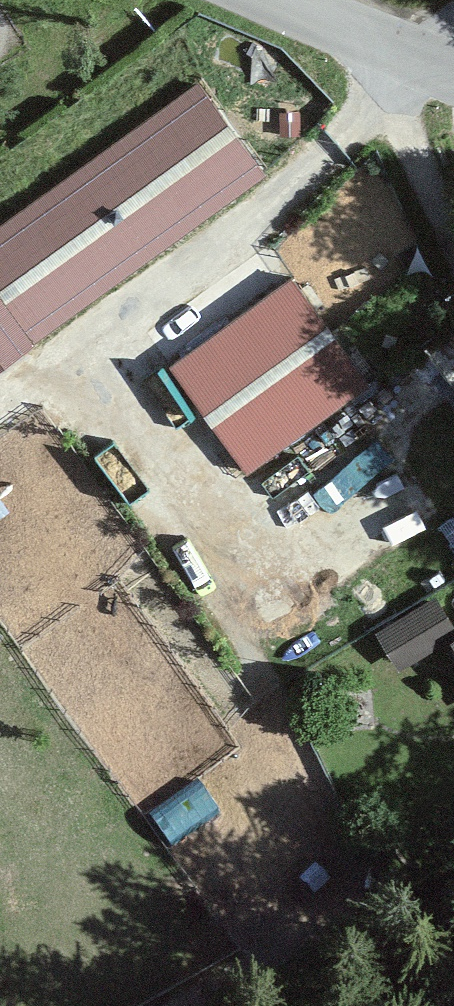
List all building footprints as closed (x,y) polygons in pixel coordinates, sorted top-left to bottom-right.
[(0,222),(0,285),(36,333),(262,168),(198,80),(0,222)] [(367,380),(291,275),(196,343),(272,448),(367,380)] [(0,285),(0,360),(36,333),(0,285)] [(71,609),(50,579),(2,613),(23,642),(71,609)] [(436,596),(378,629),(399,666),(450,637),(453,635),(453,628),(436,596)] [(222,812),(201,783),(153,816),(174,846),(222,812)]
